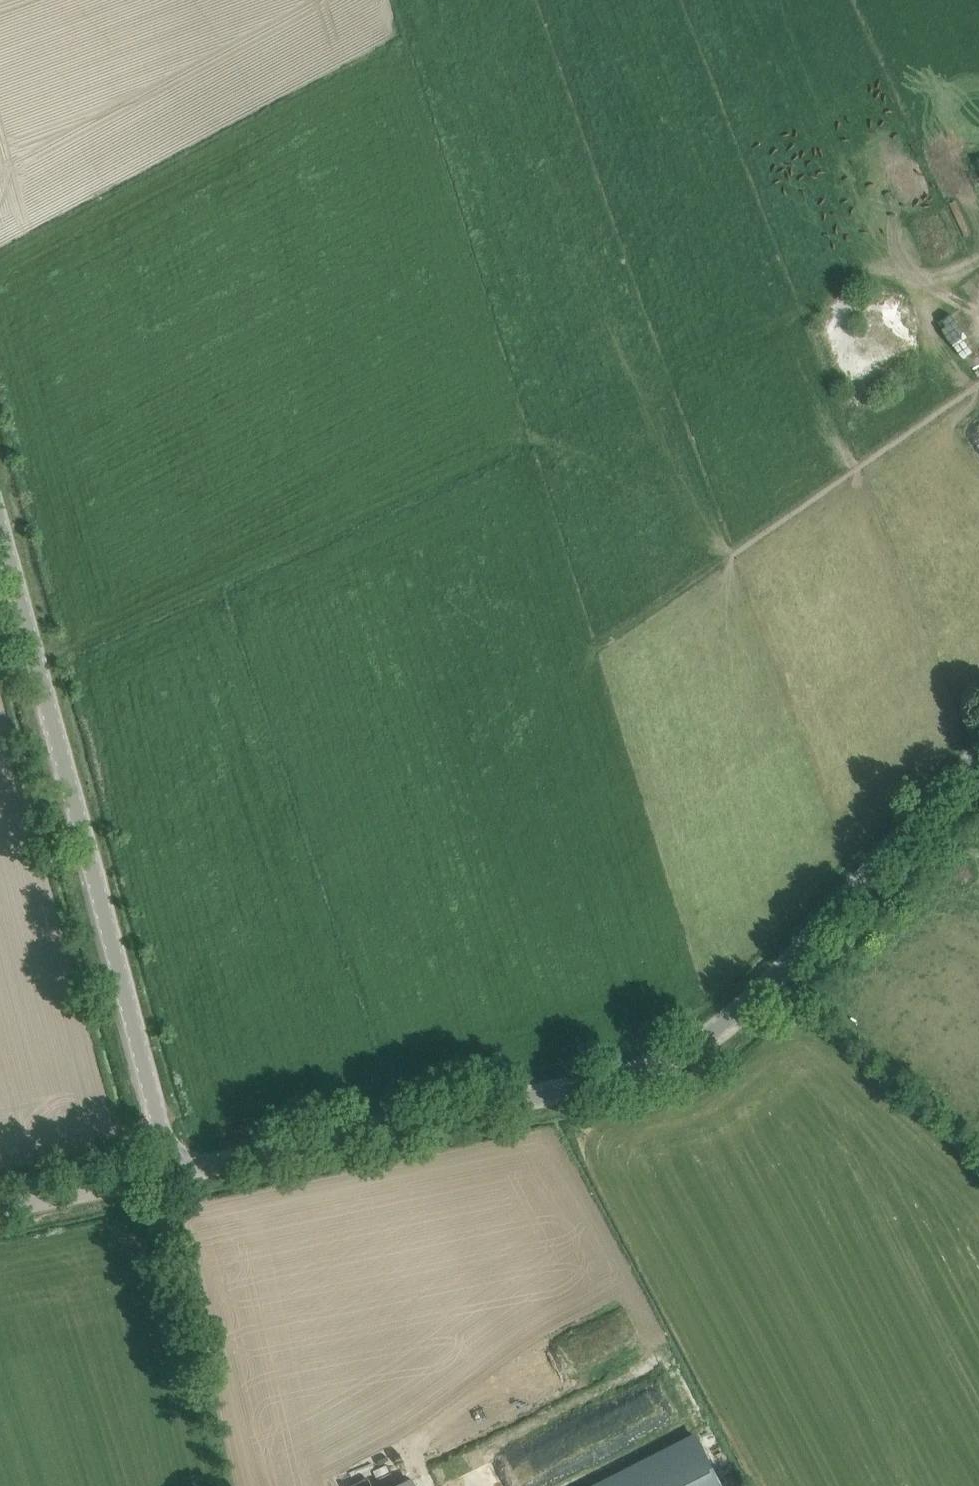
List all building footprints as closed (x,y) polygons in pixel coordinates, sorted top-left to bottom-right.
[(700,1438),(606,1485),(724,1485),(700,1438)]
